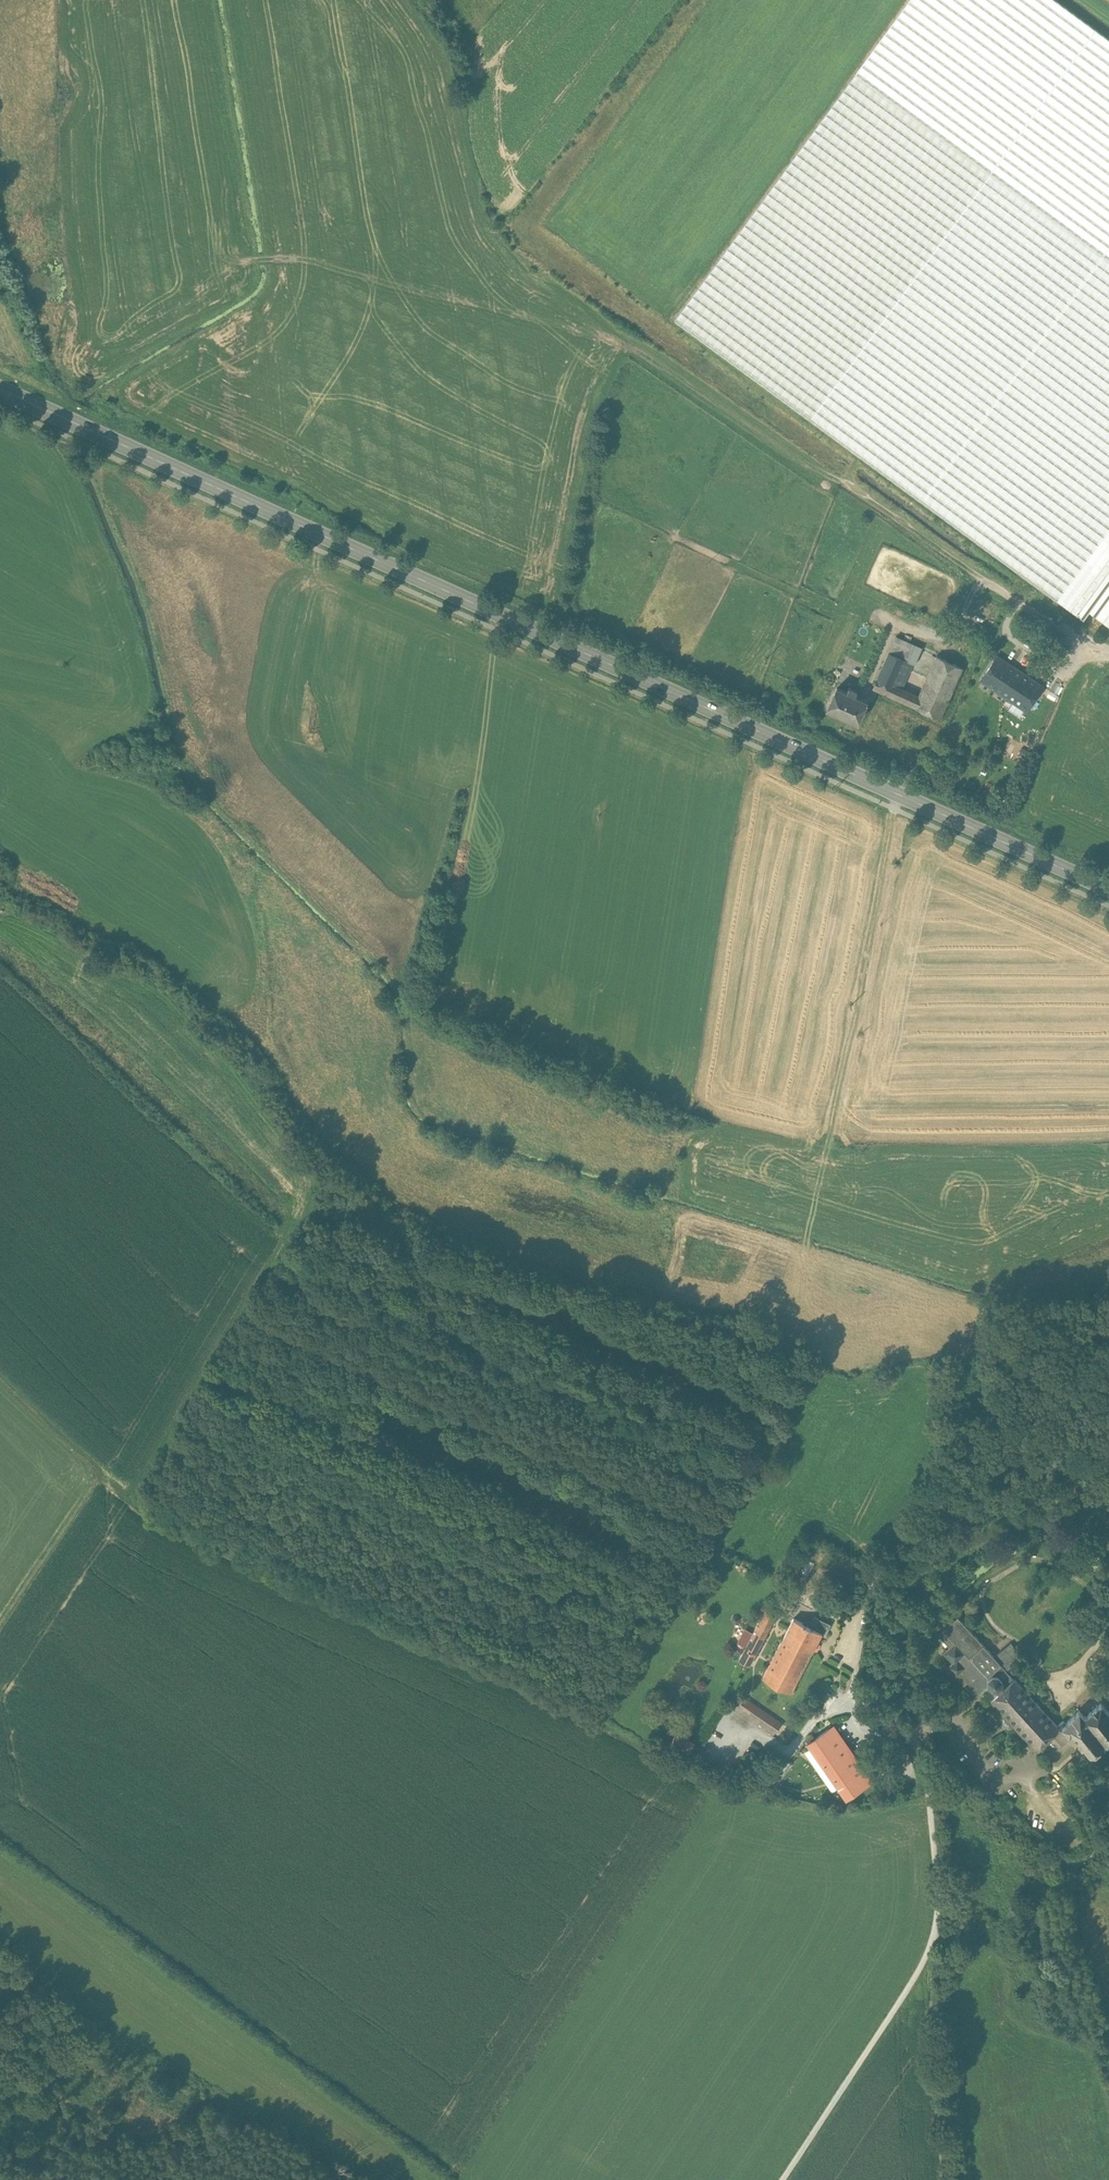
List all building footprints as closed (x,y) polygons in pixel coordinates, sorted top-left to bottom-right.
[(855,73),(675,319),(1057,599),(1108,528),(1108,259),(855,73)] [(1057,599),(1084,619),(1090,611),(1108,625),(1108,528),(1057,599)] [(921,647),(896,636),(889,652),(904,659),(893,683),(903,687),(921,647)] [(904,659),(889,652),(873,688),(940,718),(964,667),(937,655),(919,695),(903,687),(893,683),(904,659)] [(1043,686),(997,655),(980,679),(1027,710),(1043,686)] [(847,691),(837,687),(827,708),(857,722),(867,700),(855,695),(857,690),(849,686),(847,691)] [(936,1575),(925,1585),(931,1591),(942,1581),(936,1575)] [(744,1649),(739,1659),(750,1665),(776,1613),(766,1608),(753,1631),(744,1649)] [(815,1616),(810,1625),(794,1617),(788,1627),(817,1642),(822,1632),(825,1634),(830,1624),(815,1616)] [(990,1700),(991,1700),(991,1699),(999,1692),(1013,1679),(994,1656),(958,1616),(940,1633),(952,1646),(945,1652),(954,1662),(950,1666),(976,1695),(982,1691),(990,1700)] [(729,1641),(744,1649),(753,1631),(739,1624),(729,1641)] [(817,1642),(788,1627),(763,1677),(791,1692),(817,1642)] [(1011,1643),(995,1656),(1006,1670),(1022,1657),(1011,1643)] [(1057,1724),(1015,1678),(1013,1679),(999,1692),(991,1699),(991,1700),(1008,1719),(1013,1724),(1036,1749),(1053,1733),(1060,1727),(1057,1724)] [(783,1723),(745,1697),(730,1717),(745,1727),(750,1720),(773,1736),(783,1723)] [(1101,1702),(1086,1715),(1080,1708),(1065,1722),(1063,1719),(1057,1724),(1060,1727),(1053,1733),(1062,1744),(1074,1733),(1079,1738),(1078,1740),(1081,1744),(1083,1743),(1092,1753),(1093,1752),(1098,1758),(1108,1749),(1108,1711),(1101,1702)] [(1013,1724),(1008,1719),(1004,1719),(1003,1723),(1008,1729),(1012,1728),(1013,1724)] [(871,1780),(833,1726),(808,1742),(846,1797),(871,1780)] [(1072,1759),(1059,1771),(1070,1783),(1077,1777),(1073,1773),(1079,1768),(1072,1759)] [(767,1769),(763,1782),(772,1785),(776,1772),(767,1769)]
